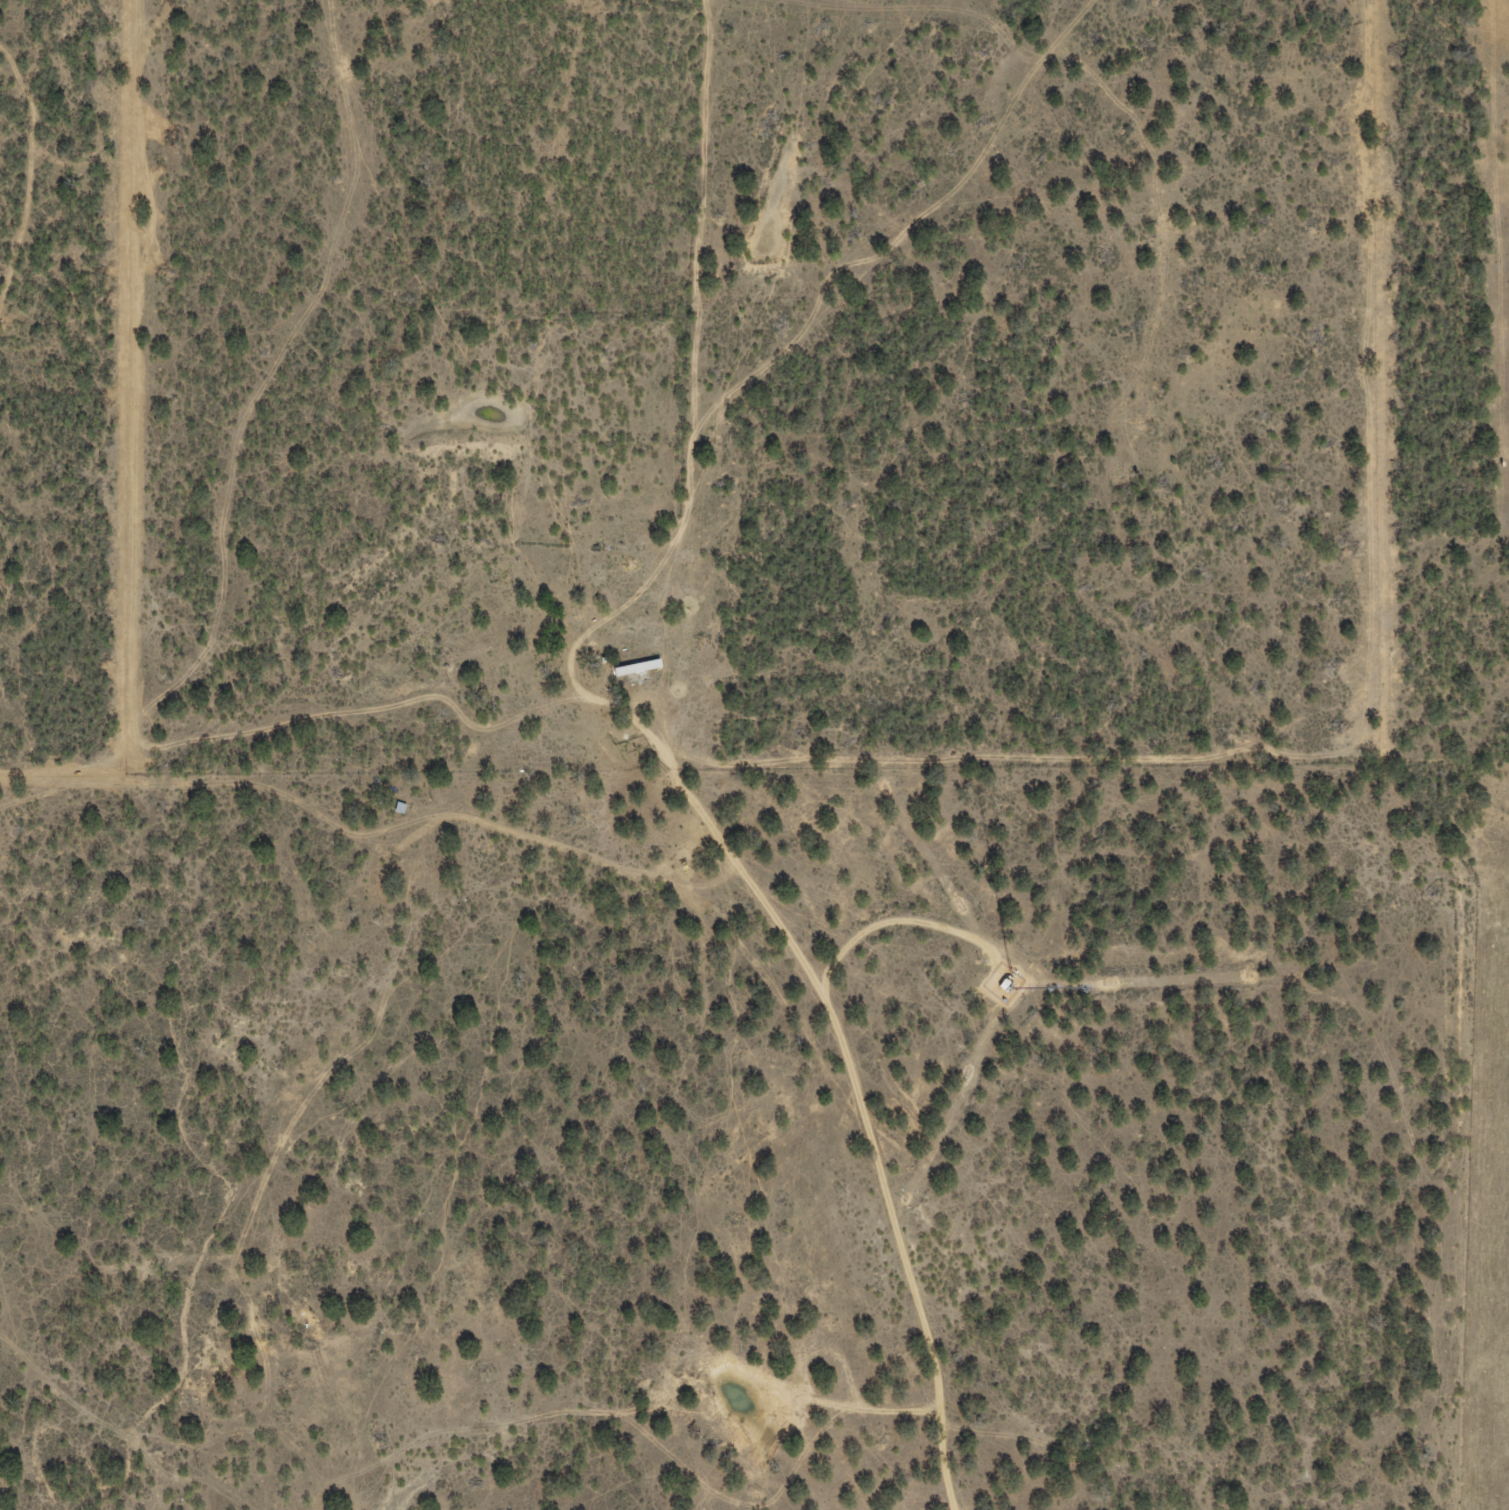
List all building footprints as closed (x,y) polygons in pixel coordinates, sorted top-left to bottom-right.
[(663,671),(662,662),(616,668),(617,677),(663,671)]
